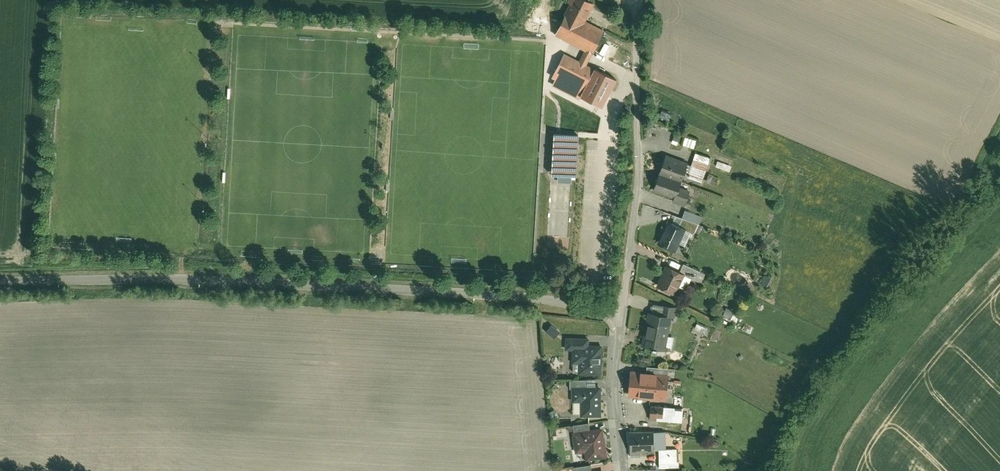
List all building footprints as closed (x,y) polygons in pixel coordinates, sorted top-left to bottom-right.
[(596,49),(607,24),(589,16),(597,0),(572,0),(565,14),(557,30),(588,45),(596,49)] [(559,13),(550,13),(550,24),(558,25),(559,13)] [(588,45),(583,55),(591,59),(596,49),(588,45)] [(588,82),(597,62),(591,59),(583,55),(566,48),(557,67),(563,70),(588,82)] [(607,104),(621,74),(597,62),(588,82),(584,91),(583,92),(607,104)] [(584,91),(588,82),(563,70),(559,79),(584,91)] [(686,127),(679,125),(676,133),(681,134),(684,135),(686,127)] [(582,129),(558,128),(556,168),(580,170),(582,129)] [(701,133),(687,129),(685,138),(698,142),(701,133)] [(725,147),(719,145),(714,158),(720,160),(725,147)] [(714,151),(699,146),(697,153),(712,158),(714,151)] [(690,162),(666,154),(653,190),(674,197),(672,203),(685,207),(690,195),(679,191),(690,162)] [(930,201),(925,197),(915,210),(924,216),(929,210),(926,208),(930,201)] [(698,208),(696,215),(702,217),(704,210),(698,208)] [(689,222),(698,226),(702,217),(696,215),(685,212),(682,219),(689,222)] [(682,219),(671,214),(661,237),(679,246),(689,222),(682,219)] [(698,226),(689,222),(679,246),(678,246),(689,251),(700,227),(698,226)] [(686,257),(682,265),(689,268),(700,274),(704,265),(686,257)] [(682,265),(669,259),(660,280),(679,289),(689,268),(682,265)] [(704,265),(700,274),(705,276),(709,267),(704,265)] [(665,299),(663,308),(672,310),(675,310),(676,301),(665,299)] [(663,308),(652,306),(645,340),(666,344),(672,310),(663,308)] [(737,321),(740,315),(728,309),(725,315),(737,321)] [(561,324),(555,319),(549,325),(556,330),(561,324)] [(700,322),(697,326),(705,332),(707,328),(700,322)] [(579,341),(590,341),(591,332),(569,331),(568,343),(576,344),(579,341)] [(581,368),(604,369),(605,342),(590,341),(579,341),(576,344),(575,358),(582,358),(581,368)] [(650,366),(634,365),(633,390),(671,393),(673,368),(650,366)] [(576,381),(590,381),(591,374),(573,374),(573,382),(575,382),(576,381)] [(604,410),(605,381),(590,381),(576,381),(575,382),(575,395),(584,395),(584,410),(604,410)] [(668,399),(653,399),(653,413),(661,413),(661,410),(667,410),(668,399)] [(679,415),(679,410),(679,400),(668,399),(667,410),(661,410),(661,413),(661,415),(679,415)] [(578,419),(578,426),(594,424),(593,417),(578,419)] [(610,452),(607,422),(594,424),(578,426),(576,426),(578,446),(589,445),(590,454),(610,452)] [(657,424),(632,425),(633,446),(634,445),(645,445),(658,445),(657,424)] [(680,443),(662,443),(663,455),(680,455),(680,443)] [(578,467),(578,468),(596,466),(595,458),(577,460),(578,467)] [(768,464),(756,462),(755,469),(766,470),(768,464)]
